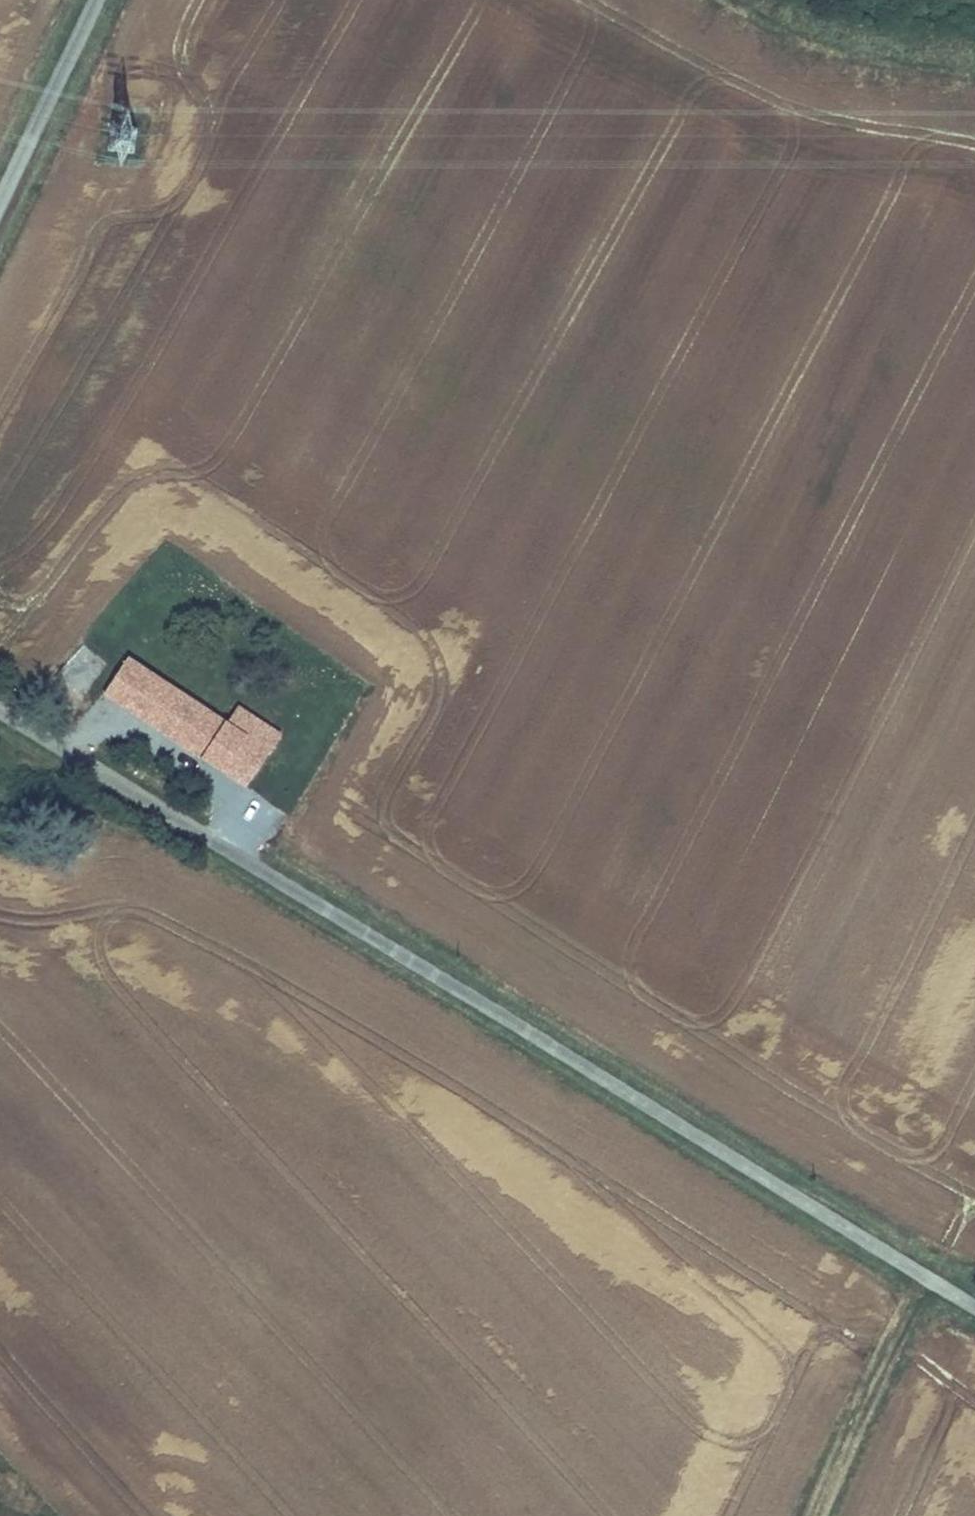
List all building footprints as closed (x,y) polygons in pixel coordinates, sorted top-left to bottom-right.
[(218,771),(239,737),(231,733),(126,663),(105,696),(218,771)] [(231,733),(239,737),(272,759),(293,730),(253,702),(231,733)] [(272,759),(239,737),(218,771),(251,792),(272,759)]
